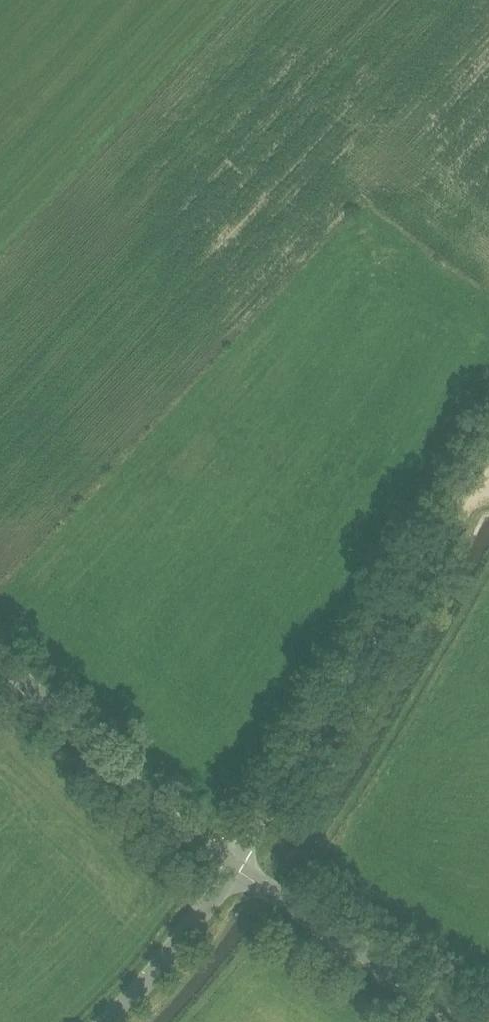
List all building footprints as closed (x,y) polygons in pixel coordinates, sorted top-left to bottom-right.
[(287,951),(293,943),(289,940),(283,947),(287,951)]
